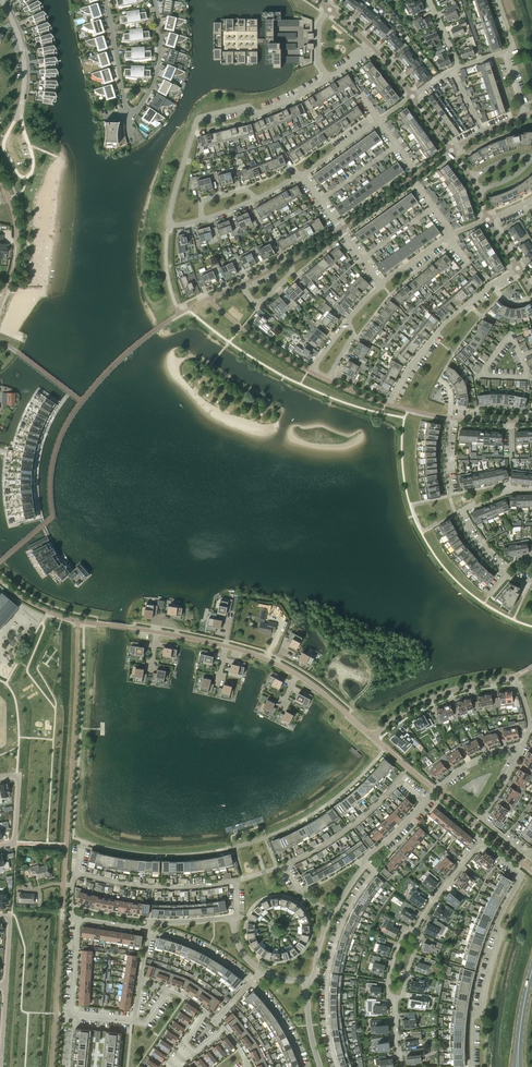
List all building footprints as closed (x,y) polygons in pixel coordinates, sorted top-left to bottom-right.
[(183,3),(184,3),(184,2),(169,0),(165,0),(165,3),(164,3),(161,7),(164,8),(163,12),(171,14),(172,9),(173,9),(174,9),(176,8),(177,8),(178,7),(179,6),(180,6),(181,5),(182,4),(183,3)] [(344,3),(346,4),(345,5),(348,8),(355,0),(347,0),(344,3)] [(360,0),(355,0),(348,8),(352,11),(352,10),(354,11),(357,8),(359,10),(365,4),(362,1),(361,1),(360,0)] [(412,0),(404,4),(408,11),(409,14),(411,13),(412,13),(413,15),(424,10),(422,6),(423,6),(423,5),(423,4),(422,1),(421,1),(420,0),(417,2),(415,0),(413,0),(412,0)] [(28,6),(27,6),(23,8),(25,12),(29,10),(32,16),(41,12),(39,5),(41,4),(37,1),(36,1),(28,6)] [(487,2),(476,6),(478,11),(489,8),(487,2)] [(91,14),(92,14),(94,18),(101,16),(100,12),(103,11),(100,7),(99,7),(98,3),(80,9),(81,10),(82,11),(83,12),(84,12),(86,13),(87,13),(88,14),(90,14),(91,14)] [(380,3),(378,6),(385,12),(387,10),(380,3)] [(359,10),(362,12),(359,16),(360,17),(360,18),(363,21),(372,11),(368,7),(368,6),(365,4),(359,10)] [(446,8),(448,12),(444,14),(444,15),(444,16),(445,18),(446,18),(448,22),(459,17),(457,14),(458,11),(460,11),(456,4),(446,8)] [(491,14),(489,8),(478,11),(480,17),(491,14)] [(133,11),(135,23),(140,22),(144,21),(149,19),(147,15),(146,12),(140,13),(139,10),(133,11)] [(32,16),(28,18),(29,22),(34,20),(36,26),(37,26),(46,23),(44,15),(46,15),(42,11),(41,12),(32,16)] [(135,23),(133,11),(126,12),(127,15),(121,17),(121,19),(121,20),(121,24),(126,24),(130,24),(135,23)] [(376,15),(372,11),(363,21),(366,24),(367,23),(368,24),(371,21),(374,23),(380,17),(377,14),(376,15)] [(398,20),(400,17),(395,11),(392,13),(398,20)] [(274,42),(274,20),(281,20),(281,12),(262,12),(262,20),(266,20),(266,40),(265,42),(265,45),(265,65),(273,65),(273,68),(281,68),(281,63),(281,49),(280,49),(280,44),(274,44),(274,42)] [(492,19),(491,14),(480,17),(482,23),(492,19)] [(174,31),(175,26),(176,26),(177,26),(179,26),(180,25),(181,25),(182,24),(183,23),(184,22),(185,21),(186,20),(187,20),(169,16),(168,20),(167,19),(164,23),(167,25),(166,29),(174,31)] [(303,27),(303,25),(304,25),(310,25),(310,29),(304,29),(303,29),(303,38),(307,38),(307,39),(314,39),(314,33),(312,33),(312,20),(303,17),(304,17),(304,20),(299,20),(299,27),(303,27)] [(374,23),(377,26),(373,29),(375,30),(374,31),(377,34),(385,26),(387,25),(383,20),(380,17),(374,23)] [(432,26),(433,25),(432,23),(433,23),(431,21),(430,19),(430,20),(429,18),(429,17),(423,20),(421,17),(413,21),(417,28),(421,26),(423,30),(428,27),(429,28),(431,27),(432,26)] [(226,23),(221,23),(222,30),(226,30),(226,31),(234,31),(234,30),(234,23),(234,19),(226,19),(226,23)] [(238,23),(234,23),(234,30),(238,30),(238,31),(246,31),(246,30),(245,30),(246,23),(246,19),(238,19),(238,23)] [(250,23),(246,23),(245,30),(246,30),(250,30),(250,31),(258,31),(258,19),(250,19),(250,23)] [(464,28),(467,26),(464,19),(458,22),(460,26),(451,30),(452,32),(452,33),(453,35),(454,35),(455,38),(459,36),(460,37),(462,35),(462,34),(465,33),(463,29),(464,28)] [(494,25),(492,19),(482,23),(484,28),(494,25)] [(94,30),(95,30),(96,35),(104,32),(103,28),(105,27),(102,23),(100,20),(83,25),(84,26),(85,27),(86,28),(87,29),(89,29),(90,30),(91,30),(92,30),(94,30)] [(37,26),(36,26),(32,28),(33,32),(37,30),(40,37),(49,34),(48,27),(50,26),(47,22),(46,23),(37,26)] [(214,23),(214,27),(214,34),(217,35),(217,38),(218,38),(218,42),(222,42),(222,30),(221,23),(214,23)] [(391,28),(391,29),(387,25),(385,26),(377,34),(380,37),(381,36),(382,38),(386,34),(389,37),(394,31),(391,28)] [(496,30),(494,25),(484,28),(486,34),(496,30)] [(136,29),(138,41),(142,41),(147,40),(151,38),(150,34),(149,31),(143,32),(143,28),(136,29)] [(138,41),(136,29),(130,30),(130,33),(124,34),(124,37),(123,41),(128,42),(133,42),(138,41)] [(496,30),(486,34),(487,40),(498,36),(496,30)] [(388,37),(390,40),(387,43),(388,44),(387,45),(390,48),(400,39),(397,35),(397,34),(394,31),(389,37),(388,37)] [(174,47),(176,43),(177,43),(178,43),(180,43),(181,42),(182,42),(183,41),(185,41),(186,40),(187,39),(188,38),(170,32),(169,36),(168,36),(165,40),(168,41),(167,45),(174,47)] [(438,42),(440,40),(436,32),(430,35),(429,32),(422,35),(424,39),(426,38),(429,46),(431,44),(432,46),(439,44),(438,42)] [(40,37),(35,38),(36,42),(40,41),(42,48),(52,46),(51,38),(53,37),(50,34),(49,34),(40,37)] [(85,42),(86,41),(87,42),(88,43),(89,44),(90,45),(91,45),(93,46),(94,46),(95,46),(97,47),(98,47),(99,51),(107,48),(106,44),(108,43),(105,39),(104,39),(103,36),(85,41),(85,42)] [(498,36),(487,40),(489,45),(500,42),(498,36)] [(472,47),(476,46),(473,37),(469,38),(470,42),(467,43),(469,47),(465,48),(464,47),(462,48),(462,49),(460,50),(462,55),(462,57),(463,58),(463,59),(464,59),(465,59),(466,59),(467,58),(468,58),(471,57),(475,55),(472,47)] [(404,43),(400,39),(390,48),(393,52),(394,51),(395,52),(400,48),(402,51),(407,46),(405,43),(404,43)] [(214,49),(214,56),(214,61),(221,61),(222,53),(222,42),(218,42),(218,45),(217,45),(217,49),(214,49)] [(502,48),(500,42),(489,45),(492,53),(498,51),(497,49),(502,48)] [(304,56),(299,56),(299,63),(303,63),(303,66),(312,63),(312,50),(314,50),(314,44),(307,44),(307,45),(303,45),(303,54),(310,54),(310,59),(304,59),(304,56)] [(42,48),(37,49),(38,53),(43,52),(44,58),(44,59),(54,57),(54,50),(56,49),(53,46),(52,46),(42,48)] [(401,52),(404,55),(400,57),(401,59),(400,60),(403,63),(414,54),(410,50),(407,46),(402,51),(401,52)] [(138,60),(138,47),(132,48),(132,51),(125,51),(126,54),(125,54),(125,59),(129,59),(134,60),(138,60)] [(145,47),(138,47),(138,60),(143,60),(148,59),(153,58),(152,53),(151,54),(151,51),(145,51),(145,47)] [(173,64),(175,60),(176,60),(178,60),(179,60),(180,59),(182,59),(183,58),(184,58),(185,57),(186,56),(187,55),(188,55),(170,49),(169,52),(168,52),(165,56),(167,57),(166,61),(173,64)] [(451,64),(448,56),(447,56),(445,53),(446,53),(446,52),(444,53),(442,49),(435,52),(437,56),(438,56),(440,60),(437,61),(437,60),(436,61),(437,62),(437,63),(438,67),(439,66),(440,68),(445,66),(445,67),(448,65),(447,65),(451,63),(451,64)] [(88,58),(89,58),(90,59),(91,60),(92,60),(93,61),(94,62),(95,62),(97,62),(98,63),(99,63),(101,63),(102,67),(110,65),(109,61),(111,59),(108,55),(107,56),(106,52),(88,58)] [(226,53),(222,53),(221,61),(226,61),(226,64),(234,64),(234,61),(233,61),(234,53),(234,52),(226,52),(226,53)] [(238,53),(234,53),(233,61),(234,61),(238,61),(238,64),(246,64),(246,61),(245,61),(246,53),(246,52),(238,52),(238,53)] [(250,53),(246,53),(245,61),(246,61),(250,61),(250,64),(258,64),(258,52),(250,52),(250,53)] [(414,54),(403,63),(406,66),(407,66),(408,67),(411,64),(414,67),(420,62),(418,59),(417,59),(414,54)] [(44,59),(44,58),(39,59),(39,63),(44,63),(45,69),(45,70),(55,69),(55,62),(57,61),(55,57),(54,57),(44,59)] [(366,73),(374,66),(370,62),(362,68),(366,73)] [(414,67),(416,70),(412,73),(413,74),(412,75),(415,78),(424,72),(421,67),(423,65),(420,62),(414,67)] [(481,72),(491,68),(489,64),(490,64),(489,62),(488,63),(479,66),(481,72)] [(171,80),(173,76),(174,76),(175,76),(177,76),(178,76),(179,75),(181,75),(182,74),(183,74),(184,73),(185,72),(186,72),(169,65),(167,68),(166,68),(163,71),(165,73),(163,77),(171,80)] [(138,78),(138,66),(132,66),(131,69),(125,69),(125,72),(124,72),(124,76),(128,77),(133,78),(138,78)] [(145,66),(138,66),(138,78),(142,78),(147,78),(152,77),(151,73),(151,70),(145,70),(145,66)] [(374,66),(366,73),(369,78),(378,71),(374,66)] [(91,74),(92,75),(93,76),(95,77),(96,77),(97,78),(98,78),(100,79),(101,79),(102,79),(104,79),(105,83),(113,81),(112,77),(114,75),(111,72),(110,72),(109,68),(91,74)] [(491,68),(481,72),(483,77),(493,74),(493,72),(492,73),(491,68)] [(45,70),(45,69),(40,70),(40,74),(44,74),(45,81),(55,81),(56,73),(58,73),(56,69),(55,69),(45,70)] [(378,71),(369,78),(367,79),(371,84),(373,82),(381,75),(378,71)] [(428,76),(424,72),(415,78),(417,82),(418,81),(419,83),(423,80),(425,83),(432,78),(430,75),(428,76)] [(493,74),(483,77),(484,83),(494,79),(493,75),(493,74)] [(343,77),(349,86),(350,89),(355,86),(348,75),(343,77)] [(381,75),(373,82),(377,87),(385,80),(381,75)] [(343,77),(339,80),(345,89),(349,86),(343,77)] [(494,79),(484,83),(486,88),(497,85),(496,84),(494,79)] [(45,81),(40,80),(39,85),(44,85),(44,92),(54,93),(55,85),(57,85),(56,81),(55,81),(45,81)] [(181,89),(181,88),(165,80),(163,83),(162,83),(159,86),(161,88),(159,91),(166,95),(168,91),(169,92),(171,92),(172,92),(174,92),(175,91),(176,91),(177,90),(179,90),(180,89),(181,88),(181,89)] [(339,80),(335,83),(340,92),(345,89),(339,80)] [(385,80),(377,87),(375,88),(378,93),(380,91),(389,85),(385,80)] [(335,83),(330,86),(336,95),(340,92),(335,83)] [(94,90),(95,91),(96,92),(97,93),(98,94),(100,94),(101,95),(102,95),(104,95),(105,95),(106,95),(108,100),(115,97),(114,93),(117,92),(114,88),(113,88),(112,85),(94,90)] [(389,85),(380,91),(384,96),(392,89),(389,85)] [(497,85),(486,88),(488,94),(498,91),(497,86),(497,85)] [(330,86),(326,88),(331,98),(336,95),(330,86)] [(326,88),(321,91),(327,100),(331,98),(326,88)] [(392,89),(384,96),(382,97),(386,102),(396,94),(392,89)] [(434,92),(435,93),(428,97),(427,98),(428,99),(428,98),(431,103),(440,97),(442,95),(438,89),(434,92)] [(43,96),(42,103),(46,104),(53,105),(53,104),(52,104),(54,97),(56,97),(55,93),(54,93),(44,92),(39,91),(38,95),(43,96)] [(327,100),(321,91),(317,94),(322,103),(327,100)] [(498,91),(488,94),(490,100),(500,96),(500,95),(499,95),(498,91)] [(173,104),(174,103),(174,104),(174,103),(159,94),(157,97),(156,97),(152,100),(154,101),(152,105),(159,109),(161,105),(162,106),(164,106),(165,106),(166,106),(168,106),(169,106),(170,105),(172,105),(173,104)] [(317,94),(313,97),(312,97),(318,106),(320,108),(324,105),(322,103),(317,94)] [(396,94),(386,102),(390,107),(400,99),(396,94)] [(312,97),(313,97),(312,96),(308,99),(308,100),(308,99),(314,109),(318,106),(312,97)] [(501,98),(500,96),(490,100),(492,105),(502,102),(500,98),(501,98)] [(440,97),(431,103),(435,108),(443,102),(440,97)] [(308,99),(308,100),(303,102),(309,111),(314,109),(308,99)] [(438,113),(446,107),(449,105),(446,100),(443,102),(435,108),(438,112),(438,113)] [(503,106),(502,102),(492,105),(494,111),(504,107),(503,106)] [(302,103),(297,105),(301,115),(306,113),(302,103)] [(301,115),(297,105),(292,107),(296,117),(301,115)] [(438,113),(441,117),(453,109),(449,105),(446,107),(438,113)] [(353,109),(358,118),(363,115),(357,106),(353,109)] [(292,107),(287,109),(291,119),(296,117),(292,107)] [(504,107),(494,111),(495,117),(505,114),(504,109),(504,107)] [(164,119),(165,118),(166,119),(166,118),(150,108),(148,111),(147,110),(143,113),(145,115),(142,121),(146,124),(148,122),(150,123),(152,120),(153,120),(155,120),(156,120),(157,120),(159,120),(160,120),(161,120),(163,119),(164,119)] [(401,119),(410,112),(406,108),(398,114),(401,119)] [(287,109),(282,111),(282,112),(286,121),(287,124),(292,122),(291,119),(287,109)] [(358,118),(353,109),(348,112),(354,121),(358,118)] [(445,122),(453,116),(456,114),(453,109),(441,117),(445,122)] [(282,112),(277,114),(282,123),(286,121),(282,112)] [(348,112),(343,115),(349,124),(354,121),(348,112)] [(410,112),(401,119),(405,124),(413,117),(410,112)] [(282,123),(277,114),(273,116),(277,125),(282,123)] [(343,115),(339,118),(344,127),(349,124),(343,115)] [(277,125),(273,116),(268,118),(272,127),(277,125)] [(457,121),(453,116),(445,122),(445,123),(448,127),(457,121)] [(413,117),(405,124),(403,125),(406,130),(408,128),(417,122),(413,117)] [(268,118),(263,120),(267,130),(272,127),(268,118)] [(339,118),(334,121),(340,130),(344,127),(339,118)] [(263,120),(263,119),(258,121),(258,122),(262,132),(267,130),(263,120)] [(119,127),(119,125),(120,122),(120,123),(116,123),(115,120),(112,120),(107,120),(107,122),(106,122),(106,121),(105,121),(106,125),(106,129),(107,132),(106,136),(106,140),(105,143),(106,143),(106,142),(107,143),(107,145),(112,146),(112,143),(118,143),(118,144),(119,144),(119,143),(119,142),(118,140),(118,139),(118,138),(118,137),(118,136),(118,135),(118,134),(118,132),(118,131),(119,130),(119,129),(119,128),(119,127)] [(340,130),(334,121),(329,124),(335,133),(340,130)] [(460,126),(457,121),(448,127),(452,132),(460,126)] [(258,122),(253,124),(258,136),(263,134),(262,132),(258,122)] [(420,127),(417,122),(408,128),(412,133),(420,127)] [(329,124),(325,127),(331,136),(335,133),(329,124)] [(246,126),(241,127),(244,137),(244,140),(249,138),(249,136),(246,126)] [(460,126),(452,132),(455,136),(455,137),(456,136),(464,131),(460,126)] [(331,136),(325,127),(320,131),(326,139),(331,136)] [(412,133),(410,134),(413,139),(415,138),(424,132),(420,127),(412,133)] [(236,128),(231,129),(233,140),(234,142),(239,141),(238,138),(236,128)] [(326,139),(320,131),(319,128),(314,132),(315,134),(321,143),(326,140),(326,139)] [(369,135),(376,144),(381,140),(383,142),(375,131),(369,135)] [(427,136),(424,132),(415,138),(419,143),(427,136)] [(509,147),(514,146),(514,147),(520,146),(526,146),(526,144),(531,144),(531,141),(531,139),(531,132),(530,132),(524,133),(524,134),(518,135),(512,136),(506,138),(506,139),(509,147)] [(216,133),(211,134),(214,147),(219,146),(218,143),(216,133)] [(211,134),(205,135),(209,148),(214,147),(211,134)] [(315,134),(311,137),(317,146),(321,143),(315,134)] [(205,135),(200,137),(203,150),(209,149),(209,148),(205,135)] [(376,144),(369,135),(363,139),(370,148),(376,144)] [(419,143),(422,147),(431,141),(427,136),(419,143)] [(311,137),(306,140),(312,149),(317,146),(311,137)] [(370,148),(363,139),(358,143),(365,152),(370,148)] [(506,139),(500,140),(503,150),(509,148),(509,147),(506,139)] [(312,149),(306,140),(302,143),(307,152),(312,149)] [(500,140),(494,142),(498,152),(503,150),(500,140)] [(422,147),(420,149),(423,154),(434,146),(431,141),(422,147)] [(498,152),(494,142),(489,145),(493,154),(498,152)] [(302,143),(297,146),(303,155),(307,152),(302,143)] [(358,143),(352,147),(359,156),(365,152),(358,143)] [(489,145),(483,148),(488,157),(493,154),(489,145)] [(303,155),(297,146),(292,149),(298,158),(303,155)] [(438,151),(434,146),(423,154),(427,159),(438,151)] [(359,156),(352,147),(347,151),(353,160),(359,156)] [(483,148),(478,151),(483,159),(488,157),(483,148)] [(298,158),(292,149),(288,152),(294,161),(298,158)] [(347,151),(341,155),(348,164),(353,160),(347,151)] [(478,151),(473,154),(479,162),(483,159),(478,151)] [(479,162),(473,154),(468,158),(474,166),(479,162)] [(282,155),(277,157),(281,167),(286,164),(282,155)] [(348,164),(341,155),(336,159),(342,168),(348,164)] [(281,167),(277,157),(272,159),(276,169),(281,167)] [(276,169),(272,159),(267,161),(271,171),(276,169)] [(336,159),(330,163),(337,172),(342,168),(336,159)] [(397,162),(392,166),(398,175),(404,171),(396,160),(397,162)] [(267,161),(261,163),(265,173),(271,171),(267,161)] [(261,163),(256,165),(260,175),(265,173),(261,163)] [(337,172),(330,163),(324,167),(331,176),(337,172)] [(260,175),(256,165),(251,167),(255,177),(260,175)] [(443,176),(451,169),(448,165),(437,172),(440,177),(443,176)] [(398,175),(392,166),(386,170),(393,179),(398,175)] [(230,172),(224,174),(227,185),(234,184),(231,175),(235,174),(233,167),(229,168),(230,172)] [(251,167),(246,169),(250,179),(255,177),(251,167)] [(324,167),(319,171),(326,180),(331,176),(324,167)] [(250,179),(246,169),(241,171),(244,181),(250,179)] [(451,169),(443,176),(446,180),(455,174),(451,169)] [(393,179),(386,170),(380,174),(387,183),(393,179)] [(227,185),(224,174),(223,171),(217,172),(217,171),(213,172),(215,179),(218,178),(220,185),(221,187),(222,187),(227,185)] [(326,180),(319,171),(313,175),(321,186),(322,186),(320,184),(326,180)] [(209,174),(203,176),(207,190),(213,189),(211,180),(215,179),(213,172),(209,173),(209,174)] [(380,174),(375,178),(382,187),(387,183),(380,174)] [(455,174),(446,180),(444,182),(447,187),(458,179),(455,174)] [(207,190),(203,176),(197,177),(197,176),(192,177),(193,179),(192,179),(191,182),(191,185),(192,189),(192,190),(196,189),(196,188),(199,187),(200,190),(200,192),(201,192),(207,190)] [(382,187),(375,178),(369,182),(376,191),(382,187)] [(461,184),(458,179),(447,187),(451,192),(461,184)] [(531,189),(524,181),(520,184),(525,193),(531,189)] [(376,191),(369,182),(364,186),(370,195),(376,191)] [(464,187),(461,184),(451,192),(453,195),(465,189),(464,187)] [(525,193),(520,184),(515,187),(520,196),(525,193)] [(297,185),(292,188),(297,198),(302,195),(297,185)] [(364,186),(358,190),(365,199),(370,195),(364,186)] [(515,187),(510,190),(515,199),(520,196),(515,187)] [(292,188),(287,191),(292,200),(297,198),(292,188)] [(465,189),(453,195),(455,201),(457,199),(468,196),(466,192),(466,191),(465,189)] [(358,190),(353,194),(359,203),(365,199),(358,190)] [(515,199),(510,190),(505,192),(509,202),(515,199)] [(287,191),(281,194),(287,203),(292,200),(287,191)] [(509,202),(505,192),(500,194),(503,204),(509,202)] [(405,197),(412,206),(418,202),(419,205),(419,204),(411,193),(405,197)] [(281,194),(276,197),(283,208),(288,206),(287,203),(281,194)] [(359,203),(353,194),(347,198),(354,207),(359,203)] [(503,204),(500,194),(495,196),(498,206),(503,204)] [(469,201),(468,196),(457,199),(455,201),(457,206),(459,205),(469,201)] [(498,206),(495,196),(489,197),(491,207),(498,206)] [(276,197),(271,200),(276,209),(278,211),(283,208),(276,197)] [(412,206),(405,197),(400,201),(407,210),(412,206)] [(354,207),(347,198),(341,202),(348,211),(354,207)] [(271,200),(266,202),(271,212),(276,209),(271,200)] [(407,210),(400,201),(394,205),(401,214),(407,210)] [(457,206),(459,211),(461,210),(471,207),(469,201),(459,205),(457,206)] [(271,212),(266,202),(261,205),(268,217),(270,216),(270,215),(272,214),(271,212)] [(336,206),(334,204),(342,216),(348,211),(341,202),(336,206)] [(261,205),(255,208),(258,212),(255,214),(256,217),(257,216),(258,218),(257,219),(259,222),(268,217),(261,205)] [(401,214),(394,205),(389,209),(395,218),(401,214)] [(471,207),(461,210),(459,211),(461,217),(473,212),(471,207)] [(389,209),(383,213),(390,222),(395,218),(389,209)] [(248,212),(242,215),(246,226),(250,224),(252,228),(258,226),(255,219),(251,220),(248,212)] [(475,218),(473,212),(461,217),(463,222),(475,218)] [(390,222),(383,213),(378,217),(384,226),(390,222)] [(246,226),(242,215),(237,217),(235,218),(236,219),(239,226),(236,227),(238,234),(242,233),(241,229),(246,226)] [(384,226),(378,217),(372,221),(379,230),(384,226)] [(313,221),(318,230),(324,227),(319,218),(313,221)] [(313,221),(312,219),(307,221),(313,233),(314,233),(318,230),(313,221)] [(512,235),(521,230),(518,225),(521,223),(519,219),(513,223),(515,226),(510,229),(509,229),(508,230),(509,231),(510,232),(510,234),(511,234),(512,235),(511,235),(512,235)] [(229,220),(223,222),(227,234),(230,232),(232,237),(238,234),(236,227),(232,229),(229,220)] [(313,233),(307,221),(302,224),(303,227),(308,236),(314,233),(313,233)] [(372,221),(366,225),(373,234),(379,230),(372,221)] [(219,233),(216,234),(218,241),(218,244),(223,242),(221,236),(227,234),(223,222),(217,224),(216,225),(217,226),(219,233)] [(433,225),(428,228),(435,238),(440,234),(432,222),(433,225)] [(454,230),(458,227),(459,228),(462,227),(456,222),(454,223),(451,225),(454,230)] [(373,234),(366,225),(361,229),(368,238),(373,234)] [(218,241),(216,234),(212,235),(210,227),(203,228),(206,240),(212,238),(214,243),(218,241)] [(303,227),(298,229),(303,239),(308,236),(303,227)] [(206,240),(203,228),(198,230),(197,230),(197,232),(199,239),(195,240),(197,247),(201,246),(201,245),(207,243),(206,240)] [(428,228),(422,232),(429,242),(435,238),(428,228)] [(479,228),(475,231),(468,235),(471,241),(483,233),(479,228)] [(298,229),(293,232),(298,242),(303,239),(298,229)] [(368,238),(361,229),(355,233),(363,245),(364,245),(362,242),(368,238)] [(523,233),(521,230),(512,235),(512,236),(513,237),(513,238),(514,239),(515,240),(515,241),(516,240),(522,237),(524,240),(530,236),(526,231),(523,233)] [(298,242),(293,232),(288,235),(293,244),(298,242)] [(422,232),(417,236),(423,246),(429,242),(422,232)] [(288,235),(287,235),(286,233),(281,236),(282,238),(288,247),(293,244),(288,235)] [(486,238),(483,233),(471,241),(475,246),(486,238)] [(178,235),(178,240),(177,240),(178,254),(184,253),(184,252),(186,252),(185,244),(187,243),(188,245),(192,244),(191,235),(186,236),(186,237),(185,237),(185,234),(178,235)] [(8,250),(8,244),(1,244),(2,235),(0,235),(0,259),(6,259),(7,249),(8,250)] [(270,244),(264,246),(269,257),(275,254),(271,246),(275,244),(270,236),(267,238),(270,244)] [(423,246),(417,236),(411,240),(418,250),(423,246)] [(524,240),(525,242),(520,246),(519,246),(519,248),(519,247),(520,248),(520,249),(521,250),(522,251),(522,252),(531,246),(531,240),(530,236),(524,240)] [(288,247),(282,238),(277,241),(282,250),(288,247)] [(486,238),(475,246),(478,251),(480,249),(489,243),(486,238)] [(418,250),(411,240),(406,245),(412,254),(418,250)] [(492,248),(489,243),(480,249),(483,254),(492,248)] [(256,246),(253,247),(256,254),(259,252),(263,259),(264,260),(265,260),(269,257),(264,246),(263,244),(257,247),(256,246)] [(412,254),(406,245),(400,249),(407,258),(412,254)] [(522,252),(522,253),(523,253),(523,254),(524,255),(525,256),(525,257),(526,258),(527,257),(531,254),(531,247),(531,246),(522,252)] [(256,254),(253,247),(249,249),(250,250),(244,253),(250,267),(257,264),(253,256),(256,254)] [(333,251),(339,259),(344,255),(337,247),(333,251)] [(492,248),(483,254),(486,259),(495,253),(492,248)] [(407,258),(400,249),(395,253),(401,262),(407,258)] [(333,251),(328,254),(328,255),(335,263),(339,259),(333,251)] [(250,267),(244,253),(238,256),(237,253),(233,255),(234,257),(237,263),(241,262),(244,268),(244,270),(245,269),(246,269),(250,267)] [(401,262),(395,253),(389,257),(396,266),(401,262)] [(495,253),(486,259),(484,261),(487,265),(489,264),(498,258),(495,253)] [(328,255),(328,254),(323,258),(324,258),(330,266),(332,268),(337,265),(335,263),(328,255)] [(445,254),(441,258),(448,266),(452,262),(445,254)] [(230,263),(226,265),(231,276),(237,273),(234,265),(237,263),(234,257),(228,259),(230,263)] [(389,257),(383,261),(390,270),(396,266),(389,257)] [(323,258),(319,262),(326,270),(330,266),(324,258),(323,258)] [(448,266),(441,258),(437,261),(443,270),(448,266)] [(498,258),(489,264),(492,269),(501,263),(498,258)] [(390,270),(383,261),(378,264),(376,262),(376,263),(384,274),(390,270)] [(437,261),(432,265),(439,273),(443,270),(437,261)] [(231,276),(226,265),(220,268),(218,262),(214,263),(215,265),(218,272),(221,271),(224,277),(225,279),(226,278),(231,276)] [(319,262),(315,266),(321,274),(326,270),(319,262)] [(505,269),(501,263),(492,269),(496,274),(505,269)] [(218,272),(215,265),(212,267),(211,267),(212,268),(206,270),(212,284),(218,282),(215,274),(218,272)] [(432,265),(428,268),(428,269),(435,277),(439,273),(432,265)] [(315,266),(310,270),(317,278),(319,280),(323,276),(321,274),(315,266)] [(428,269),(424,272),(431,280),(435,277),(428,269)] [(212,284),(206,270),(200,273),(200,272),(196,273),(199,280),(202,279),(205,285),(206,287),(207,286),(207,287),(212,284)] [(310,270),(306,274),(312,282),(317,278),(310,270)] [(194,289),(198,288),(196,282),(198,282),(194,272),(188,275),(189,276),(186,277),(186,276),(180,278),(183,286),(184,289),(185,289),(187,294),(193,292),(192,289),(194,288),(194,289)] [(424,272),(419,276),(426,284),(431,280),(424,272)] [(312,282),(306,274),(301,277),(310,288),(314,284),(312,282)] [(472,278),(479,286),(483,282),(476,274),(472,278)] [(360,276),(355,280),(366,289),(370,284),(360,276)] [(426,284),(419,276),(415,279),(422,287),(426,284)] [(479,286),(472,278),(468,282),(475,290),(479,286)] [(422,287),(415,279),(411,283),(418,291),(422,287)] [(355,280),(352,285),(362,293),(366,289),(355,280)] [(295,282),(290,287),(300,298),(305,294),(306,295),(309,292),(304,286),(301,289),(295,282)] [(468,282),(463,286),(470,294),(475,290),(468,282)] [(411,283),(407,286),(413,294),(418,291),(411,283)] [(362,293),(352,285),(348,289),(350,291),(358,298),(362,293)] [(407,286),(402,290),(409,298),(411,300),(415,296),(413,294),(407,286)] [(470,294),(463,286),(459,289),(466,297),(470,294)] [(300,298),(290,287),(286,291),(285,291),(286,293),(291,298),(288,300),(293,306),(295,308),(298,305),(296,302),(300,298)] [(466,297),(459,289),(455,293),(462,301),(466,297)] [(402,290),(398,293),(405,302),(409,298),(402,290)] [(350,291),(346,295),(354,302),(358,298),(350,291)] [(344,293),(340,298),(350,307),(354,302),(346,295),(344,293)] [(405,302),(398,293),(394,297),(400,305),(405,302)] [(455,293),(451,297),(458,305),(462,301),(455,293)] [(279,296),(274,301),(285,312),(289,308),(290,309),(293,306),(288,300),(286,303),(279,296)] [(458,305),(451,297),(447,300),(454,308),(458,305)] [(340,298),(336,302),(346,311),(350,307),(340,298)] [(454,308),(447,300),(445,298),(441,302),(442,304),(450,312),(449,312),(450,312),(454,308)] [(285,312),(274,301),(270,305),(270,306),(271,307),(276,312),(272,315),(277,321),(281,317),(280,316),(285,312)] [(387,305),(395,312),(398,307),(390,301),(387,305)] [(496,304),(497,304),(491,310),(496,315),(502,305),(498,301),(497,301),(497,302),(496,302),(496,303),(496,304)] [(346,311),(336,302),(332,307),(342,315),(346,311)] [(322,315),(334,324),(339,319),(331,314),(334,310),(325,303),(322,307),(326,310),(322,315)] [(450,312),(442,304),(438,308),(445,316),(449,312),(450,312)] [(387,305),(383,310),(392,316),(395,312),(387,305)] [(505,306),(502,305),(496,315),(502,317),(507,307),(506,307),(506,308),(505,307),(505,306)] [(445,316),(438,308),(437,306),(432,309),(441,319),(445,316)] [(507,307),(502,317),(509,320),(511,309),(508,307),(507,308),(506,308),(507,307)] [(529,317),(524,307),(521,308),(522,309),(520,309),(520,308),(522,319),(529,317)] [(268,322),(271,318),(260,309),(257,312),(261,316),(262,316),(261,318),(259,316),(254,321),(258,324),(257,325),(258,326),(267,334),(268,334),(271,330),(272,328),(271,328),(265,323),(267,321),(268,322)] [(383,310),(380,314),(388,321),(392,316),(383,310)] [(388,321),(380,314),(377,319),(385,325),(388,321)] [(431,314),(427,319),(436,326),(439,321),(431,314)] [(334,324),(322,315),(319,320),(318,320),(315,322),(321,327),(323,324),(329,329),(330,330),(331,329),(334,324)] [(436,326),(427,319),(425,317),(422,322),(424,323),(432,330),(436,326)] [(377,319),(373,323),(382,330),(385,325),(377,319)] [(480,325),(490,330),(492,325),(482,320),(480,324),(481,324),(481,325),(480,325)] [(321,327),(315,322),(312,327),(315,330),(313,333),(322,340),(326,335),(319,330),(321,327)] [(373,323),(369,328),(370,328),(378,334),(380,336),(384,331),(382,330),(373,323)] [(432,330),(424,323),(420,328),(429,334),(432,330)] [(479,326),(477,330),(487,336),(490,330),(480,325),(479,325),(480,326),(480,327),(479,326)] [(418,326),(415,330),(425,339),(429,334),(420,328),(418,326)] [(370,328),(366,332),(375,338),(378,334),(370,328)] [(425,339),(415,330),(411,334),(413,336),(421,343),(425,339)] [(474,334),(474,335),(483,341),(487,336),(477,330),(475,334),(476,334),(475,335),(474,334)] [(322,340),(313,333),(310,331),(306,336),(305,336),(303,339),(309,343),(311,340),(317,345),(318,346),(319,345),(322,340)] [(375,338),(366,332),(363,337),(371,343),(375,338)] [(473,336),(471,339),(480,346),(483,341),(474,335),(475,335),(474,336),(473,336)] [(413,336),(410,340),(418,347),(421,343),(413,336)] [(408,339),(404,343),(414,351),(418,347),(410,340),(408,339)] [(480,346),(471,339),(468,343),(469,343),(468,344),(467,343),(467,344),(476,351),(480,346)] [(356,348),(366,354),(369,356),(372,350),(373,351),(375,347),(369,343),(367,347),(359,342),(356,348)] [(311,352),(313,349),(306,343),(303,347),(305,348),(303,350),(296,346),(293,351),(300,356),(303,358),(303,357),(308,360),(312,355),(309,353),(310,352),(311,352)] [(404,343),(401,347),(411,356),(414,351),(404,343)] [(476,351),(467,344),(468,344),(467,345),(464,348),(472,355),(476,351)] [(401,347),(397,352),(407,360),(411,356),(401,347)] [(366,354),(356,348),(353,353),(352,354),(354,355),(360,358),(358,362),(365,365),(368,360),(364,358),(366,354)] [(460,352),(468,360),(472,355),(464,348),(461,351),(462,352),(461,352),(460,352)] [(407,360),(397,352),(393,356),(404,365),(407,360)] [(468,360),(460,352),(460,353),(460,354),(459,353),(456,356),(463,364),(468,360)] [(388,365),(391,366),(400,371),(403,366),(391,360),(388,365)] [(349,361),(345,366),(358,374),(361,368),(364,370),(367,366),(365,365),(358,362),(356,365),(349,361)] [(358,374),(345,366),(342,371),(343,371),(342,372),(343,373),(350,377),(348,380),(354,384),(356,380),(355,379),(358,374)] [(391,366),(388,371),(397,376),(400,371),(391,366)] [(448,367),(445,374),(444,373),(443,374),(442,374),(442,375),(442,376),(443,376),(448,379),(454,370),(448,367)] [(454,370),(448,379),(450,381),(451,381),(450,382),(459,375),(454,370)] [(388,371),(385,376),(394,381),(395,381),(397,376),(388,371)] [(394,381),(385,376),(383,374),(380,379),(382,381),(392,386),(395,381),(394,381)] [(463,380),(459,375),(450,382),(451,382),(452,383),(454,386),(463,380)] [(466,386),(463,380),(454,386),(455,389),(456,388),(456,389),(456,390),(466,386)] [(382,381),(380,385),(389,391),(392,386),(382,381)] [(389,391),(380,385),(377,384),(375,389),(386,396),(389,391)] [(467,393),(466,386),(456,390),(456,393),(457,393),(457,394),(456,394),(467,393)] [(15,405),(15,393),(7,393),(7,405),(15,405)] [(527,398),(521,397),(518,408),(519,408),(519,407),(520,407),(520,408),(524,409),(527,398)] [(51,398),(50,400),(47,398),(44,401),(43,403),(55,410),(58,405),(53,402),(55,400),(51,398)] [(40,409),(49,414),(52,416),(55,410),(43,403),(42,405),(40,409)] [(49,414),(40,409),(37,415),(46,420),(49,414)] [(46,420),(37,415),(34,421),(46,427),(49,421),(46,420)] [(33,423),(31,427),(44,432),(46,427),(34,421),(33,423)] [(44,432),(31,427),(31,429),(29,433),(42,438),(44,432)] [(496,432),(495,446),(503,446),(503,443),(501,443),(502,433),(496,432)] [(28,435),(27,440),(40,444),(42,438),(29,433),(28,435)] [(26,442),(25,446),(38,450),(40,444),(27,440),(26,442)] [(25,448),(24,453),(37,456),(38,450),(25,446),(25,448)] [(23,460),(33,461),(36,462),(37,456),(24,453),(23,455),(23,460)] [(495,471),(494,468),(494,469),(489,470),(489,469),(488,470),(489,472),(491,482),(497,481),(495,471)] [(437,469),(424,470),(424,477),(436,475),(437,475),(437,474),(436,469),(437,469)] [(471,473),(465,474),(468,487),(474,486),(472,476),(471,473)] [(468,487),(465,474),(460,475),(459,475),(462,488),(468,487)] [(437,480),(425,483),(426,487),(425,487),(426,488),(438,486),(438,485),(437,481),(437,480)] [(438,485),(438,486),(426,488),(427,493),(426,493),(427,494),(439,491),(438,486),(438,485)] [(439,491),(427,494),(428,499),(440,497),(440,496),(439,491)] [(36,497),(26,499),(22,499),(22,500),(23,506),(34,505),(37,504),(36,497)] [(500,502),(503,511),(509,509),(506,500),(505,500),(500,502)] [(500,502),(494,504),(498,514),(503,511),(500,502)] [(498,514),(494,504),(489,506),(493,518),(493,519),(499,516),(498,514)] [(34,505),(23,506),(24,512),(24,513),(35,510),(34,505)] [(493,518),(489,506),(483,509),(487,518),(488,521),(488,520),(493,518)] [(487,518),(483,509),(478,511),(481,520),(482,520),(487,518)] [(35,510),(24,513),(25,519),(30,518),(31,521),(34,520),(34,517),(39,516),(38,510),(35,510)] [(481,520),(478,511),(472,513),(477,525),(477,524),(482,522),(482,523),(483,523),(482,520),(481,520)] [(452,525),(450,520),(439,526),(441,530),(441,531),(452,525)] [(452,525),(441,531),(444,535),(443,535),(444,536),(455,530),(452,525),(453,525),(452,525)] [(455,530),(444,536),(447,542),(457,536),(458,535),(457,535),(455,530)] [(28,546),(30,550),(49,540),(47,536),(28,546)] [(447,542),(446,543),(449,547),(450,547),(460,540),(457,536),(447,542)] [(529,553),(527,543),(529,543),(528,539),(521,541),(521,544),(523,554),(529,553)] [(460,540),(450,547),(452,551),(453,552),(463,545),(460,540)] [(509,543),(509,546),(511,556),(517,555),(515,545),(515,542),(509,543)] [(503,544),(498,545),(500,554),(502,554),(502,555),(505,554),(505,557),(511,556),(509,546),(509,543),(509,544),(503,545),(503,544)] [(62,564),(58,559),(56,560),(53,555),(56,553),(53,548),(49,550),(47,544),(33,551),(48,575),(54,570),(62,564)] [(463,545),(453,552),(456,557),(457,556),(466,549),(463,545),(463,544),(463,545)] [(467,548),(466,549),(457,556),(461,560),(461,561),(471,553),(467,549),(467,548)] [(471,553),(461,561),(464,565),(465,565),(474,557),(471,553),(471,552),(471,553)] [(465,565),(470,571),(477,562),(478,562),(478,561),(474,557),(475,557),(474,557),(465,565)] [(62,564),(54,570),(58,575),(69,566),(65,561),(62,564)] [(470,571),(469,571),(473,574),(473,575),(482,565),(481,565),(478,562),(477,562),(470,571)] [(80,564),(73,571),(68,575),(73,580),(80,573),(84,579),(89,574),(80,564)] [(482,565),(473,575),(477,578),(477,579),(486,569),(482,566),(482,565),(481,565),(482,565)] [(69,566),(58,575),(63,580),(68,575),(73,571),(69,566)] [(486,569),(477,579),(481,582),(482,582),(490,573),(486,569)] [(490,573),(482,582),(486,586),(494,576),(490,573),(490,572),(490,573)] [(519,588),(520,588),(515,585),(509,583),(495,599),(496,600),(497,598),(503,603),(501,607),(501,608),(504,603),(510,608),(508,613),(509,613),(519,593),(517,592),(519,588)] [(2,593),(1,593),(2,593),(0,595),(0,627),(18,607),(2,593)] [(232,602),(220,600),(218,613),(226,615),(226,611),(230,612),(232,602)] [(157,615),(158,606),(146,604),(144,617),(152,618),(153,615),(157,615)] [(183,608),(168,606),(167,614),(172,614),(171,619),(181,620),(181,617),(182,612),(183,608)] [(271,634),(271,630),(275,631),(277,623),(268,621),(268,623),(264,623),(265,619),(265,620),(268,608),(261,607),(259,617),(258,617),(256,622),(261,623),(259,631),(271,634)] [(222,620),(209,618),(206,630),(211,630),(212,631),(216,632),(217,628),(220,628),(222,620)] [(292,632),(287,641),(291,642),(289,646),(296,649),(302,638),(292,632)] [(130,653),(143,655),(144,647),(140,647),(141,643),(132,641),(130,653)] [(164,647),(163,655),(176,657),(178,645),(168,644),(168,648),(164,647)] [(199,661),(212,664),(213,656),(210,656),(211,651),(201,649),(199,661)] [(302,661),(300,665),(309,669),(314,658),(302,652),(299,659),(302,661)] [(232,664),(230,672),(243,675),(246,663),(236,661),(235,665),(232,664)] [(136,667),(134,681),(146,683),(146,681),(147,676),(147,674),(143,673),(144,668),(136,667)] [(152,682),(164,684),(166,669),(158,668),(157,673),(153,673),(152,677),(152,682)] [(267,683),(279,689),(283,681),(279,680),(281,676),(273,672),(267,683)] [(210,683),(211,678),(203,676),(200,691),(212,693),(212,691),(214,687),(214,684),(210,683)] [(223,688),(219,687),(217,696),(229,699),(232,685),(224,683),(223,688)] [(517,697),(512,698),(511,691),(510,691),(510,690),(506,691),(506,692),(505,692),(505,691),(505,692),(506,706),(511,705),(511,707),(519,706),(518,696),(517,696),(517,697)] [(299,693),(295,700),(307,706),(312,695),(304,691),(302,695),(299,693)] [(499,700),(495,700),(496,707),(506,706),(505,692),(503,692),(503,691),(500,691),(500,692),(499,692),(498,692),(499,700)] [(496,707),(495,700),(492,701),(490,693),(490,694),(489,694),(489,693),(485,694),(485,695),(484,695),(487,709),(496,707)] [(487,709),(484,695),(482,695),(482,694),(479,695),(479,696),(478,696),(477,696),(479,703),(475,704),(477,711),(480,710),(480,707),(486,706),(486,709),(487,709)] [(273,707),(275,702),(268,698),(262,711),(272,717),(277,708),(273,707)] [(463,699),(463,700),(467,713),(477,711),(475,704),(472,705),(470,698),(469,698),(468,698),(465,699),(464,700),(463,699)] [(459,709),(456,710),(458,716),(467,713),(463,700),(462,700),(462,699),(458,700),(458,701),(457,702),(457,701),(459,709)] [(444,706),(443,706),(449,720),(458,716),(456,710),(452,711),(450,704),(449,704),(448,705),(448,704),(444,705),(445,706),(444,707),(444,706)] [(449,720),(443,706),(443,707),(442,707),(442,706),(438,708),(439,709),(438,709),(437,709),(440,716),(437,717),(436,716),(439,724),(449,720)] [(284,714),(281,713),(276,721),(287,727),(294,714),(287,710),(284,714)] [(419,719),(414,722),(418,729),(424,726),(425,725),(425,726),(426,728),(433,725),(430,719),(426,721),(423,715),(419,718),(419,719)] [(510,728),(512,740),(512,739),(513,739),(514,740),(517,739),(517,738),(518,738),(519,738),(517,731),(524,729),(524,721),(515,723),(515,724),(509,725),(509,728),(510,728)] [(503,727),(499,728),(500,734),(504,733),(506,741),(507,740),(507,741),(511,740),(512,739),(512,740),(510,728),(509,728),(503,729),(503,727)] [(500,734),(499,728),(494,729),(495,732),(489,734),(493,745),(495,744),(495,745),(498,744),(498,743),(499,743),(500,743),(497,735),(500,734)] [(393,738),(391,740),(396,744),(397,744),(398,742),(402,746),(404,744),(406,746),(409,742),(410,743),(414,739),(407,733),(404,736),(398,731),(392,738),(393,738)] [(473,734),(475,737),(474,737),(476,739),(470,742),(475,753),(475,752),(476,752),(477,753),(480,751),(480,750),(481,750),(478,743),(481,741),(478,735),(477,733),(473,734)] [(493,745),(489,734),(483,736),(482,733),(478,735),(481,741),(484,740),(487,747),(488,746),(489,747),(492,746),(492,745),(493,745)] [(463,742),(459,744),(462,750),(466,749),(469,756),(470,755),(469,755),(471,755),(474,754),(474,753),(475,753),(470,742),(469,740),(463,742)] [(459,744),(450,750),(458,763),(458,762),(459,762),(460,762),(463,760),(462,759),(463,759),(464,759),(459,752),(462,750),(459,744)] [(458,763),(450,750),(441,756),(445,762),(448,760),(453,766),(454,765),(454,766),(457,764),(457,763),(458,762),(458,763)] [(445,762),(441,756),(433,764),(443,775),(443,774),(444,773),(444,774),(447,772),(446,771),(447,770),(448,770),(443,764),(445,762)] [(525,757),(525,758),(525,759),(524,759),(522,762),(523,762),(523,763),(522,763),(522,764),(529,767),(528,770),(531,772),(531,761),(525,757)] [(380,764),(390,773),(395,767),(384,758),(379,764),(380,765),(380,764)] [(380,765),(375,769),(385,778),(390,773),(380,764),(380,765)] [(443,775),(433,764),(425,770),(430,776),(431,776),(430,775),(432,773),(438,779),(438,778),(439,778),(442,776),(441,775),(442,774),(442,775),(443,775)] [(385,778),(375,769),(371,774),(380,783),(385,778)] [(516,775),(527,781),(529,782),(531,777),(531,772),(528,770),(526,773),(519,769),(519,770),(519,771),(518,771),(516,774),(517,774),(517,775),(516,775)] [(371,774),(366,779),(375,788),(380,783),(371,774)] [(527,781),(516,775),(516,776),(516,777),(515,776),(513,780),(514,780),(514,781),(513,781),(520,785),(518,788),(524,791),(526,788),(524,787),(527,781)] [(366,779),(361,784),(370,793),(375,788),(366,779)] [(0,793),(0,804),(3,803),(2,800),(9,798),(7,792),(8,792),(8,787),(6,788),(6,784),(4,784),(0,785),(0,793)] [(370,793),(361,784),(356,789),(365,798),(370,793)] [(524,791),(518,788),(517,791),(510,787),(509,788),(507,791),(507,792),(507,793),(506,793),(519,800),(524,791)] [(356,789),(351,793),(359,803),(365,798),(356,789)] [(351,793),(346,798),(354,808),(359,803),(351,793)] [(519,800),(506,793),(506,794),(505,794),(503,797),(504,797),(503,798),(509,803),(508,805),(513,809),(519,800)] [(346,798),(341,802),(340,802),(348,812),(354,808),(346,798)] [(406,798),(402,803),(409,809),(414,805),(413,804),(413,805),(406,798)] [(340,802),(341,802),(340,801),(334,806),(335,807),(342,817),(348,812),(340,802)] [(409,809),(402,803),(398,807),(405,814),(409,809)] [(513,809),(508,805),(506,808),(499,804),(499,805),(498,805),(496,808),(496,809),(495,809),(507,818),(513,809)] [(327,812),(334,822),(340,818),(333,808),(333,807),(326,812),(327,812)] [(405,814),(398,807),(394,811),(401,818),(405,814)] [(434,819),(441,811),(436,808),(430,815),(429,815),(434,819)] [(507,818),(495,809),(495,810),(495,811),(494,810),(492,813),(493,814),(492,815),(492,814),(491,815),(498,819),(495,824),(501,829),(505,824),(503,823),(507,818)] [(394,811),(390,815),(397,823),(401,818),(394,811)] [(445,815),(441,811),(434,819),(439,823),(445,815)] [(327,812),(321,816),(328,826),(334,822),(327,812)] [(390,815),(385,819),(392,827),(397,823),(390,815)] [(450,819),(445,815),(439,823),(443,827),(450,819)] [(321,816),(316,819),(322,830),(328,826),(321,816)] [(322,830),(316,819),(310,823),(316,834),(322,830)] [(385,819),(381,823),(388,831),(392,827),(385,819)] [(450,819),(443,827),(448,831),(454,823),(450,819)] [(316,834),(310,823),(304,826),(310,838),(316,834)] [(381,823),(377,827),(383,835),(388,831),(381,823)] [(459,827),(454,823),(448,831),(453,835),(459,827)] [(310,838),(304,826),(298,830),(304,841),(310,838)] [(523,831),(531,838),(531,831),(526,826),(523,831)] [(377,827),(372,831),(379,839),(383,835),(377,827)] [(420,827),(416,832),(423,839),(428,834),(427,834),(420,828),(420,827)] [(464,831),(459,827),(453,835),(457,838),(464,831)] [(298,830),(292,833),(297,844),(304,841),(298,830)] [(372,831),(368,835),(374,843),(379,839),(372,831)] [(464,831),(457,838),(462,842),(468,835),(464,831)] [(523,831),(519,836),(522,839),(522,840),(526,844),(527,843),(529,844),(531,841),(531,838),(523,831)] [(423,839),(416,832),(412,837),(419,843),(423,839)] [(292,833),(285,836),(291,847),(297,844),(292,833)] [(374,843),(368,835),(366,833),(361,837),(369,846),(369,847),(374,843)] [(473,839),(468,835),(462,842),(467,846),(466,846),(473,839)] [(285,836),(279,838),(284,850),(291,847),(285,836)] [(419,843),(412,837),(408,841),(415,848),(419,843)] [(279,838),(272,841),(270,842),(274,854),(278,853),(284,850),(279,838)] [(356,844),(362,852),(367,848),(366,848),(361,840),(356,844)] [(415,848),(408,841),(404,845),(412,852),(415,848)] [(356,844),(351,848),(357,856),(362,852),(356,844)] [(404,845),(400,850),(408,857),(412,852),(404,845)] [(351,848),(346,851),(352,860),(357,856),(351,848)] [(340,852),(341,854),(347,863),(352,860),(346,851),(345,849),(340,852)] [(99,853),(99,852),(92,850),(88,863),(95,865),(99,853)] [(408,857),(400,850),(396,854),(404,861),(408,857)] [(483,864),(490,855),(489,854),(487,852),(486,852),(485,851),(480,857),(477,855),(478,854),(473,860),(481,866),(483,864)] [(446,852),(439,860),(451,870),(451,869),(451,868),(452,869),(454,866),(454,865),(455,865),(455,864),(449,859),(451,857),(452,858),(452,857),(446,852)] [(0,854),(0,868),(4,868),(4,869),(9,868),(8,861),(3,862),(1,854),(0,853),(0,854)] [(99,853),(95,865),(102,867),(105,854),(99,853)] [(105,854),(102,867),(109,868),(112,856),(105,854)] [(224,856),(226,869),(237,866),(234,854),(231,854),(223,855),(223,856),(224,856)] [(341,854),(336,858),(341,866),(347,863),(341,854)] [(404,861),(396,854),(392,859),(400,865),(404,861)] [(490,855),(483,864),(487,868),(486,870),(489,873),(494,867),(493,868),(490,866),(495,860),(495,859),(494,859),(494,858),(492,856),(491,856),(490,856),(490,855)] [(119,857),(112,856),(109,868),(116,870),(119,857)] [(224,856),(223,856),(217,857),(219,870),(226,869),(224,856)] [(126,858),(119,857),(116,870),(124,871),(126,858)] [(219,870),(217,857),(210,858),(212,871),(219,870)] [(126,858),(124,871),(131,872),(132,859),(126,858)] [(210,858),(204,859),(205,872),(212,871),(210,858)] [(336,858),(331,861),(336,870),(341,866),(336,858)] [(139,860),(132,859),(131,872),(138,873),(139,860)] [(204,859),(197,860),(198,873),(205,872),(204,859)] [(392,859),(388,863),(396,870),(400,865),(392,859)] [(146,861),(139,860),(138,873),(145,873),(146,861)] [(153,861),(152,874),(160,874),(160,862),(160,861),(152,860),(152,861),(153,861)] [(197,860),(190,861),(191,873),(198,873),(197,860)] [(451,870),(439,860),(433,868),(439,873),(438,872),(440,870),(446,875),(447,874),(446,874),(447,873),(448,874),(450,871),(450,870),(451,870)] [(331,861),(326,864),(331,873),(336,870),(331,861)] [(388,863),(380,872),(380,873),(380,872),(388,879),(387,879),(388,879),(389,880),(397,871),(396,870),(388,863)] [(331,873),(326,864),(320,867),(325,876),(331,873)] [(51,873),(49,873),(47,865),(38,868),(37,866),(31,867),(32,873),(36,871),(38,878),(46,876),(47,879),(53,877),(51,873)] [(320,867),(315,870),(320,879),(325,876),(320,867)] [(320,879),(315,870),(310,873),(314,882),(320,879)] [(425,879),(423,882),(422,883),(432,890),(433,890),(435,887),(434,887),(437,883),(434,880),(434,879),(433,878),(435,876),(428,871),(425,875),(426,877),(425,879)] [(460,877),(471,887),(478,879),(472,874),(471,874),(472,875),(470,877),(464,872),(464,873),(463,874),(463,873),(461,876),(460,877)] [(314,882),(310,873),(304,875),(308,884),(308,885),(314,882)] [(499,881),(509,886),(513,880),(509,877),(509,878),(508,878),(500,873),(496,879),(499,881)] [(373,881),(381,887),(385,882),(377,876),(378,876),(377,875),(373,881)] [(471,887),(460,877),(460,878),(459,879),(459,878),(456,881),(457,881),(456,882),(456,883),(462,888),(460,890),(459,889),(458,890),(464,895),(471,887)] [(381,887),(373,881),(369,886),(377,892),(381,887)] [(499,881),(496,886),(506,891),(509,886),(499,881)] [(377,892),(369,886),(365,891),(374,896),(377,892)] [(506,891),(496,886),(493,891),(503,897),(506,891)] [(83,903),(86,893),(80,892),(81,889),(76,887),(75,898),(78,898),(77,901),(83,903)] [(413,887),(406,897),(420,907),(421,906),(423,903),(425,899),(419,896),(422,892),(413,887)] [(374,896),(365,891),(362,896),(370,901),(374,896)] [(493,891),(490,897),(500,902),(503,897),(493,891)] [(459,894),(458,895),(456,898),(450,892),(445,898),(456,907),(459,903),(461,904),(466,899),(459,894)] [(20,893),(20,902),(34,902),(34,894),(20,893)] [(86,893),(83,903),(89,904),(91,895),(86,893)] [(91,895),(89,904),(95,906),(97,896),(91,895)] [(97,896),(95,906),(101,907),(103,898),(97,896)] [(362,896),(358,901),(367,906),(370,901),(362,896)] [(490,897),(488,902),(498,907),(500,902),(490,897)] [(274,905),(273,898),(272,898),(267,900),(263,902),(267,908),(270,907),(273,906),(274,905)] [(282,898),(281,905),(285,906),(288,907),(291,901),(287,899),(282,898)] [(225,900),(219,901),(220,911),(227,910),(226,909),(225,900)] [(291,901),(288,907),(293,910),(295,912),(296,913),(301,907),(300,907),(296,904),(292,901),(291,901)] [(367,906),(358,901),(355,906),(364,911),(367,906)] [(404,908),(399,916),(410,923),(415,915),(408,911),(412,905),(404,901),(400,906),(404,908)] [(255,909),(254,909),(260,914),(263,911),(266,908),(267,908),(263,902),(262,902),(258,905),(255,909)] [(488,902),(485,907),(485,908),(495,912),(498,907),(488,902)] [(455,911),(447,905),(443,911),(438,907),(433,914),(444,921),(447,916),(450,918),(455,911)] [(355,906),(352,912),(361,917),(364,911),(355,906)] [(482,906),(479,912),(493,918),(495,912),(485,908),(485,907),(482,906)] [(301,907),(296,913),(298,915),(300,918),(300,919),(306,915),(304,911),(301,907)] [(249,918),(256,921),(256,920),(258,917),(260,914),(254,909),(251,913),(249,918)] [(352,912),(349,917),(359,922),(361,917),(352,912)] [(493,918),(479,912),(477,918),(490,923),(493,918)] [(308,920),(306,915),(300,919),(301,922),(302,926),(302,927),(309,926),(309,925),(308,920)] [(384,932),(387,933),(387,934),(391,935),(395,937),(395,936),(396,936),(397,932),(398,929),(393,926),(394,923),(395,920),(387,916),(386,919),(385,919),(382,926),(386,928),(384,932)] [(349,917),(347,923),(356,927),(359,922),(349,917)] [(249,918),(248,922),(248,923),(247,928),(255,929),(255,928),(255,924),(256,921),(249,918)] [(477,918),(475,923),(488,929),(490,923),(477,918)] [(441,935),(446,926),(437,920),(433,926),(428,923),(428,925),(427,925),(425,929),(425,931),(435,936),(437,933),(441,935)] [(347,923),(344,929),(354,933),(356,927),(347,923)] [(488,929),(475,923),(472,929),(486,934),(488,929)] [(143,936),(83,926),(83,927),(82,936),(129,944),(128,946),(140,948),(141,946),(141,945),(142,936),(143,936)] [(255,929),(247,928),(247,933),(248,938),(249,939),(256,937),(255,936),(255,932),(255,929)] [(354,933),(344,929),(342,935),(352,938),(354,933)] [(486,934),(472,929),(470,935),(484,940),(486,934)] [(309,935),(302,934),(301,938),(299,941),(305,945),(307,940),(309,935)] [(342,935),(340,941),(350,944),(352,938),(342,935)] [(484,940),(470,935),(468,941),(482,945),(484,940)] [(163,949),(166,939),(160,937),(158,942),(156,941),(155,947),(158,947),(163,949)] [(257,939),(256,937),(249,939),(250,943),(253,947),(254,949),(260,944),(259,943),(257,939)] [(376,952),(388,956),(390,947),(384,945),(386,939),(379,937),(378,940),(380,941),(379,944),(376,952)] [(172,941),(166,939),(163,949),(169,951),(172,941)] [(440,949),(442,944),(433,940),(432,943),(431,943),(430,945),(424,942),(421,950),(431,954),(432,953),(436,955),(438,948),(440,949)] [(172,941),(169,951),(175,952),(178,943),(172,941)] [(297,944),(294,947),(299,952),(302,949),(305,945),(299,941),(297,944)] [(350,944),(340,941),(338,946),(348,949),(350,944)] [(468,941),(466,947),(480,951),(482,945),(468,941)] [(178,943),(175,952),(180,954),(184,945),(178,943)] [(260,944),(254,949),(256,951),(260,954),(261,955),(265,949),(264,948),(261,946),(260,944)] [(184,945),(180,954),(185,957),(189,947),(184,945)] [(338,946),(336,952),(346,955),(348,949),(338,946)] [(195,950),(189,947),(185,957),(191,959),(195,950)] [(291,949),(288,951),(291,957),(294,956),(298,953),(299,952),(294,947),(291,949)] [(466,947),(465,953),(479,957),(480,951),(466,947)] [(265,949),(261,955),(265,957),(269,959),(271,959),(273,952),(272,952),(268,950),(265,949)] [(201,952),(195,950),(191,959),(196,962),(201,952)] [(291,957),(288,951),(287,951),(283,952),(280,953),(281,960),(285,959),(290,958),(291,957)] [(201,952),(196,962),(201,964),(206,955),(201,952)] [(273,952),(271,959),(274,960),(280,960),(281,960),(280,953),(279,953),(275,953),(273,952)] [(346,955),(336,952),(335,958),(345,961),(346,955)] [(479,957),(465,953),(463,959),(466,960),(466,959),(477,962),(479,957)] [(212,958),(206,955),(201,964),(207,967),(212,958)] [(384,968),(385,965),(379,964),(380,957),(373,955),(371,962),(374,963),(372,970),(374,971),(374,972),(377,973),(378,972),(383,973),(383,971),(384,971),(385,968),(384,968)] [(212,958),(207,967),(212,970),(217,962),(212,958)] [(335,958),(334,964),(344,966),(345,961),(335,958)] [(466,959),(466,960),(464,966),(475,968),(475,969),(477,962),(466,959)] [(222,965),(217,962),(212,970),(217,973),(222,965)] [(428,969),(429,965),(418,962),(417,965),(416,965),(415,970),(426,973),(427,969),(428,969)] [(344,966),(334,964),(332,971),(333,971),(343,973),(344,966)] [(158,972),(160,969),(150,965),(146,975),(151,977),(152,973),(155,974),(156,971),(158,972)] [(228,968),(222,965),(217,973),(222,977),(228,968)] [(459,973),(473,977),(475,971),(461,967),(459,973)] [(228,968),(222,977),(226,980),(233,972),(228,968)] [(165,970),(160,969),(158,972),(156,971),(155,974),(152,973),(151,977),(161,980),(165,970)] [(170,972),(165,970),(161,980),(171,984),(172,980),(170,979),(171,977),(168,976),(170,972)] [(179,976),(170,972),(168,976),(171,977),(170,979),(172,980),(171,984),(176,986),(179,976)] [(233,972),(226,980),(231,984),(237,976),(233,972)] [(459,973),(458,979),(472,983),(473,977),(459,973)] [(185,978),(179,976),(176,986),(181,987),(182,983),(185,985),(186,983),(189,984),(191,981),(185,978)] [(231,984),(229,986),(234,990),(235,988),(238,990),(241,986),(239,984),(242,980),(237,976),(231,984)] [(429,985),(430,979),(420,977),(419,977),(419,981),(417,981),(412,981),(412,980),(411,984),(410,984),(410,987),(411,987),(410,989),(411,989),(416,990),(419,991),(419,990),(423,991),(425,991),(427,985),(429,985)] [(472,983),(458,979),(456,985),(471,988),(472,983)] [(195,984),(191,981),(189,984),(186,983),(185,985),(182,983),(181,987),(181,988),(185,989),(190,993),(195,984)] [(381,993),(382,990),(381,990),(381,988),(376,987),(375,986),(375,983),(367,983),(367,987),(369,988),(369,991),(369,992),(370,992),(370,994),(380,995),(381,993)] [(195,984),(190,993),(194,996),(196,992),(198,994),(200,992),(202,993),(204,990),(195,984)] [(456,985),(455,991),(470,994),(471,988),(456,985)] [(196,992),(194,996),(202,1002),(208,993),(204,990),(202,993),(200,992),(198,994),(196,992)] [(250,1003),(258,996),(254,991),(250,994),(248,992),(244,996),(246,998),(250,1003)] [(470,994),(455,991),(454,997),(469,1000),(470,994)] [(208,993),(202,1002),(211,1007),(213,1004),(211,1002),(213,1000),(211,999),(213,996),(208,993)] [(427,1001),(427,995),(417,993),(416,999),(409,998),(408,1007),(425,1010),(426,1005),(427,1005),(427,1001)] [(221,1002),(213,996),(211,999),(213,1000),(211,1002),(213,1004),(211,1007),(215,1010),(221,1002)] [(258,996),(250,1003),(254,1007),(262,1000),(258,996)] [(469,1000),(454,997),(453,1004),(456,1004),(468,1006),(469,1000)] [(262,1000),(254,1007),(258,1012),(266,1005),(262,1000)] [(382,1012),(386,1012),(386,1006),(377,1006),(377,1001),(367,1001),(367,1011),(371,1011),(371,1015),(378,1015),(378,1014),(381,1014),(382,1014),(382,1012)] [(186,1010),(184,1014),(183,1014),(191,1019),(193,1020),(196,1015),(194,1014),(197,1010),(187,1003),(184,1008),(186,1010)] [(270,1010),(266,1005),(258,1012),(262,1016),(270,1010)] [(456,1010),(452,1009),(452,1016),(466,1017),(467,1011),(456,1010)] [(274,1015),(270,1010),(262,1016),(265,1021),(274,1015)] [(180,1019),(177,1023),(184,1028),(186,1030),(190,1025),(188,1023),(191,1019),(183,1014),(184,1014),(181,1012),(177,1017),(180,1019)] [(403,1028),(407,1028),(407,1029),(413,1029),(413,1027),(416,1027),(416,1023),(416,1022),(416,1019),(418,1019),(417,1013),(418,1013),(418,1012),(406,1013),(406,1016),(408,1016),(408,1020),(403,1020),(403,1028)] [(237,1023),(240,1021),(233,1013),(225,1019),(228,1023),(231,1021),(233,1023),(235,1021),(237,1023)] [(277,1020),(274,1015),(265,1021),(268,1026),(277,1020)] [(280,1026),(277,1020),(268,1026),(272,1031),(280,1026)] [(389,1032),(388,1027),(389,1027),(389,1024),(382,1025),(381,1020),(370,1020),(371,1031),(376,1031),(376,1033),(389,1032)] [(174,1028),(171,1032),(178,1037),(180,1039),(183,1034),(182,1032),(184,1028),(177,1023),(175,1021),(171,1026),(174,1028)] [(231,1021),(228,1023),(234,1032),(243,1025),(240,1021),(237,1023),(235,1021),(233,1023),(231,1021)] [(246,1029),(243,1025),(234,1032),(241,1040),(244,1037),(243,1035),(245,1034),(243,1032),(246,1029)] [(284,1031),(280,1026),(272,1031),(275,1036),(284,1031)] [(122,1033),(106,1031),(91,1030),(76,1028),(72,1066),(118,1066),(122,1033)] [(253,1037),(246,1029),(243,1032),(245,1034),(243,1035),(244,1037),(241,1040),(244,1044),(253,1037)] [(168,1037),(165,1041),(172,1046),(172,1047),(174,1048),(177,1043),(175,1042),(178,1037),(171,1032),(168,1030),(165,1035),(168,1037)] [(287,1036),(284,1031),(275,1036),(278,1041),(287,1036)] [(405,1041),(406,1047),(418,1045),(417,1041),(422,1041),(421,1032),(412,1033),(413,1037),(406,1038),(406,1041),(405,1041)] [(347,1039),(346,1033),(333,1036),(334,1042),(344,1040),(347,1039)] [(287,1036),(278,1041),(280,1046),(289,1042),(287,1036)] [(223,1051),(224,1051),(227,1048),(229,1051),(234,1047),(227,1037),(222,1041),(221,1039),(216,1043),(218,1044),(223,1051)] [(256,1042),(253,1037),(244,1044),(247,1048),(251,1045),(253,1048),(255,1047),(256,1050),(260,1048),(256,1042)] [(390,1050),(390,1049),(391,1049),(390,1042),(383,1042),(383,1037),(373,1038),(374,1048),(378,1048),(378,1051),(390,1050)] [(161,1046),(158,1050),(158,1051),(166,1056),(165,1056),(167,1057),(171,1052),(169,1051),(172,1047),(172,1046),(165,1041),(162,1039),(159,1044),(161,1046)] [(344,1040),(334,1042),(335,1048),(345,1045),(344,1040)] [(292,1048),(289,1042),(280,1046),(283,1052),(292,1048)] [(218,1044),(214,1048),(212,1046),(208,1050),(209,1051),(215,1058),(219,1055),(221,1057),(226,1054),(224,1051),(223,1051),(218,1044)] [(251,1045),(247,1048),(248,1048),(250,1052),(252,1057),(262,1053),(260,1048),(256,1050),(255,1047),(253,1048),(251,1045)] [(335,1048),(337,1054),(347,1051),(349,1051),(348,1045),(345,1045),(335,1048)] [(421,1056),(425,1055),(424,1047),(413,1049),(413,1055),(407,1056),(408,1064),(411,1063),(411,1064),(411,1065),(416,1064),(416,1063),(421,1062),(421,1056)] [(295,1053),(292,1048),(283,1052),(285,1057),(295,1053)] [(155,1055),(152,1060),(159,1065),(161,1066),(165,1061),(163,1060),(165,1056),(166,1056),(158,1051),(158,1050),(156,1049),(152,1054),(155,1055)] [(209,1051),(205,1054),(204,1053),(199,1056),(200,1058),(206,1065),(210,1062),(212,1064),(217,1061),(215,1058),(209,1051)] [(348,1057),(347,1051),(337,1054),(338,1060),(348,1057)] [(266,1063),(262,1053),(252,1057),(254,1062),(258,1060),(259,1063),(261,1062),(263,1064),(266,1063)] [(295,1053),(285,1057),(287,1063),(297,1059),(295,1053)] [(393,1062),(392,1059),(386,1060),(385,1056),(379,1056),(379,1058),(376,1058),(376,1065),(380,1064),(380,1066),(393,1066),(393,1065),(393,1062)] [(350,1062),(348,1057),(338,1060),(340,1066),(350,1062)] [(147,1066),(158,1066),(159,1065),(152,1060),(149,1058),(146,1063),(149,1065),(147,1066)] [(200,1058),(196,1061),(195,1059),(190,1063),(191,1065),(192,1065),(193,1066),(208,1066),(206,1065),(200,1058)]
